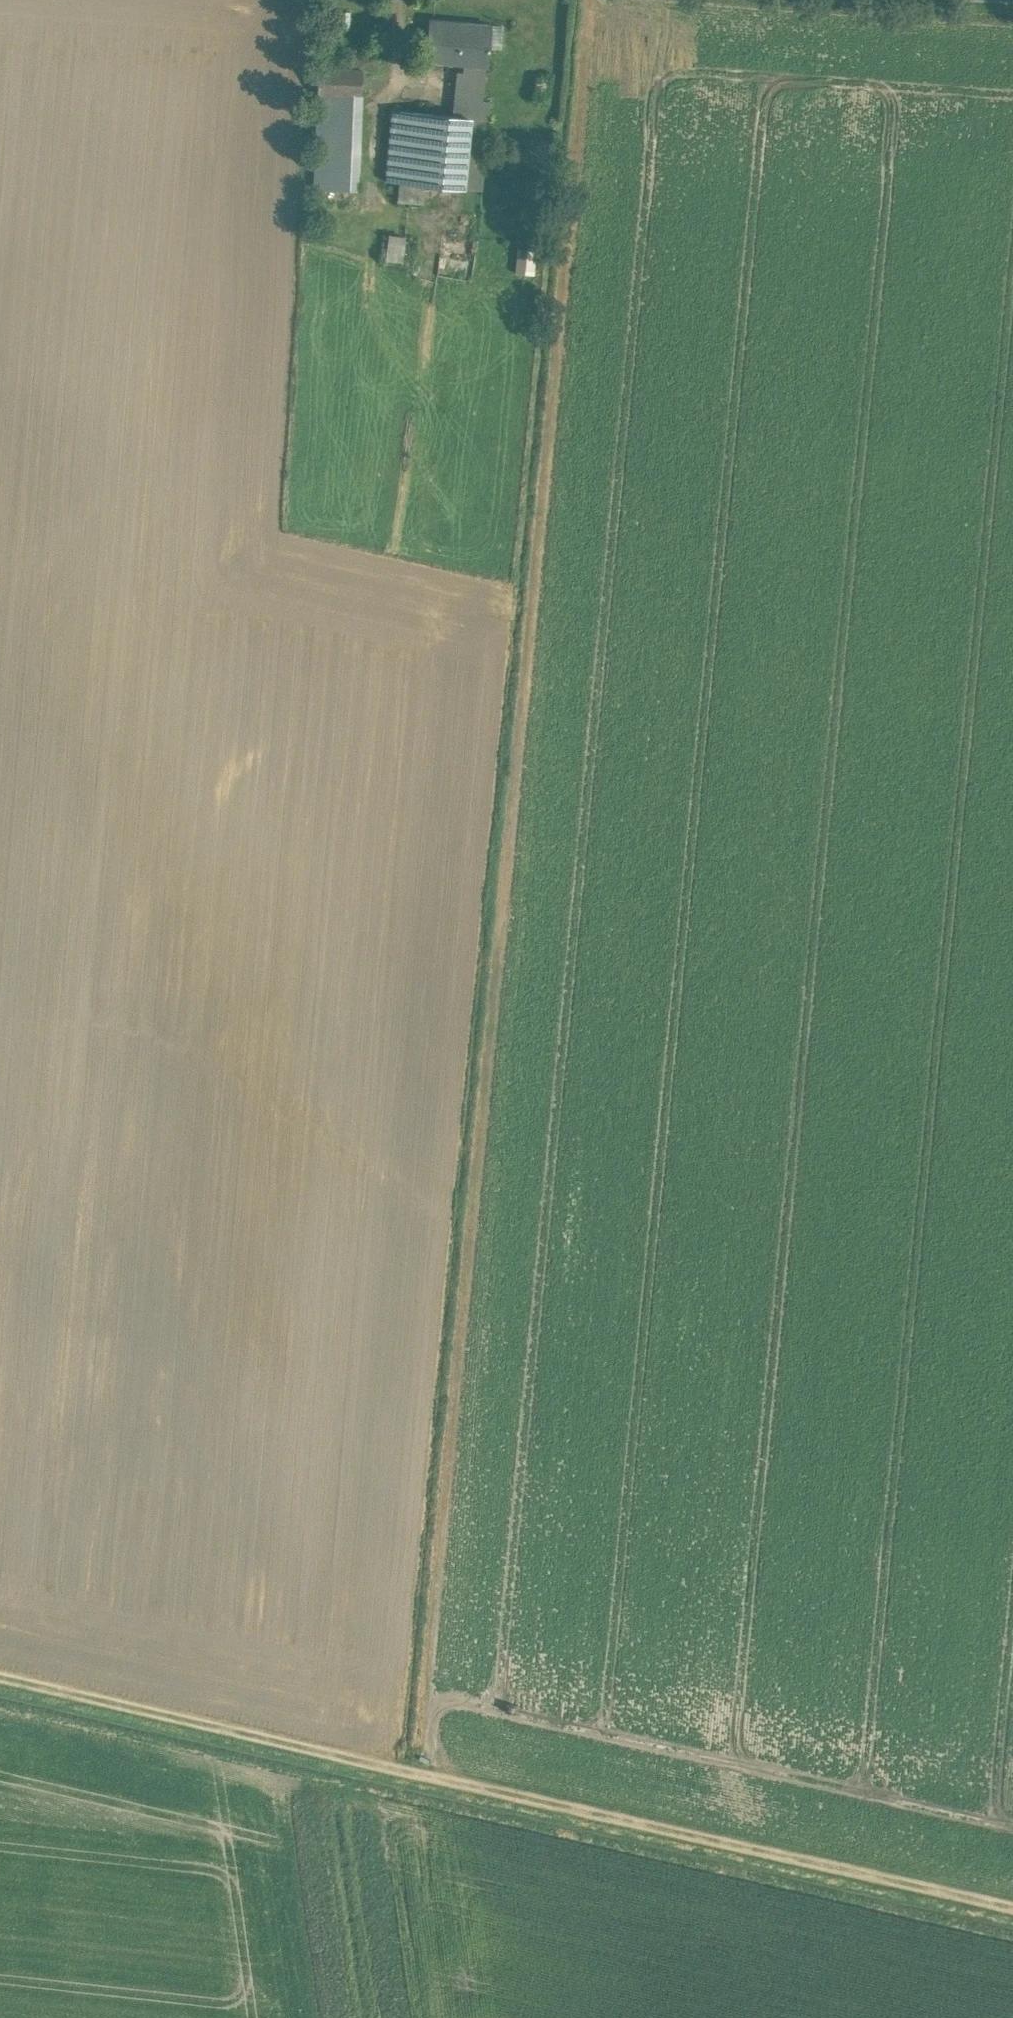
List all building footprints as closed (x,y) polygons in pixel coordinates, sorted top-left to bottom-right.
[(457,62),(486,65),(490,24),(429,18),(425,59),(457,62)] [(469,117),(488,118),(490,100),(483,99),(486,65),(457,62),(452,115),(469,117)] [(361,69),(317,66),(316,92),(360,94),(361,69)] [(360,94),(316,92),(313,147),(357,149),(360,94)] [(452,115),(396,109),(394,126),(391,126),(386,180),(462,187),(469,117),(452,115)] [(488,118),(469,117),(462,187),(481,189),(488,118)] [(357,149),(313,147),(311,188),(355,190),(357,149)] [(389,250),(408,251),(408,232),(389,232),(389,250)] [(512,270),(531,272),(534,249),(515,246),(512,270)]
